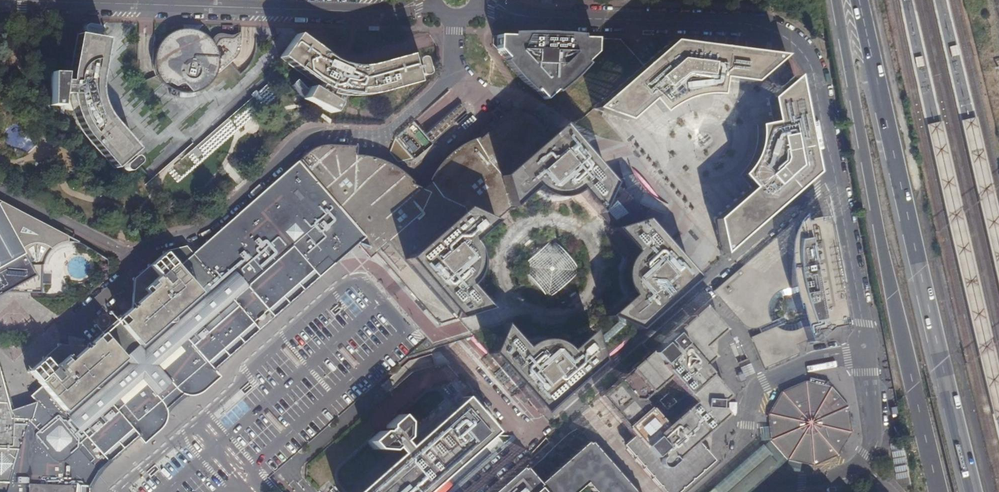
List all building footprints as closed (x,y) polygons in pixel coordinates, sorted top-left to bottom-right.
[(157,77),(163,85),(173,92),(179,93),(182,94),(185,94),(188,94),(191,93),(195,92),(199,91),(205,88),(210,84),(212,80),(216,73),(218,73),(230,64),(239,51),(241,46),(240,41),(236,41),(231,41),(220,38),(219,38),(217,38),(212,41),(204,34),(198,31),(194,30),(187,29),(173,32),(165,37),(158,45),(155,51),(153,61),(154,70),(157,77)] [(70,74),(50,73),(49,106),(61,106),(61,94),(69,94),(74,116),(86,136),(114,168),(136,150),(104,111),(98,95),(98,79),(105,40),(77,35),(70,74)] [(504,58),(544,100),(595,53),(595,39),(556,38),(556,41),(556,43),(554,43),(551,44),(546,45),(544,44),(540,43),(537,42),(536,42),(536,38),(498,37),(497,51),(504,58)] [(644,64),(593,109),(626,121),(649,99),(661,113),(668,107),(676,102),(681,100),(684,98),(688,97),(702,94),(709,94),(717,95),(720,78),(750,83),(762,73),(781,56),(670,41),(644,64)] [(400,82),(408,79),(403,62),(394,63),(393,62),(394,61),(393,59),(386,61),(387,64),(388,63),(388,64),(360,68),(359,68),(358,68),(351,70),(351,69),(352,66),(345,66),(344,68),(337,68),(333,61),(328,68),(325,68),(325,66),(324,64),(317,54),(313,51),(313,50),(314,50),(315,48),(309,44),(308,46),(307,47),(300,44),(299,44),(289,58),(294,64),(293,65),(292,67),(298,71),(299,69),(299,68),(318,82),(316,84),(319,85),(316,90),(309,87),(303,99),(332,113),(337,104),(327,99),(332,88),(342,90),(342,92),(342,94),(349,95),(349,93),(349,91),(362,93),(381,90),(394,85),(394,86),(394,89),(402,87),(401,84),(400,82)] [(420,77),(422,77),(424,76),(425,75),(425,74),(425,73),(421,59),(420,58),(419,57),(418,56),(417,57),(415,57),(414,58),(413,59),(413,62),(417,75),(417,76),(418,76),(420,77)] [(793,75),(768,97),(769,99),(793,77),(793,75)] [(713,220),(721,254),(813,173),(805,132),(793,77),(769,99),(768,97),(766,99),(771,122),(754,124),(755,138),(754,148),(752,156),(747,165),(738,175),(749,188),(713,220)] [(425,135),(413,122),(394,138),(413,160),(432,143),(428,139),(449,121),(463,108),(460,105),(425,135)] [(313,255),(327,270),(332,265),(333,266),(334,266),(335,266),(335,265),(334,263),(336,262),(339,259),(345,254),(349,251),(356,244),(358,246),(364,252),(369,258),(375,254),(400,282),(402,285),(438,325),(446,322),(456,319),(470,334),(475,340),(486,354),(493,361),(497,366),(510,380),(514,385),(515,386),(528,401),(531,399),(533,401),(547,402),(550,400),(552,402),(571,386),(608,353),(616,346),(625,338),(674,296),(678,292),(681,289),(679,287),(681,285),(682,271),(680,268),(682,266),(642,220),(642,219),(665,214),(668,205),(650,194),(642,187),(637,180),(628,159),(618,161),(622,178),(610,183),(587,157),(569,137),(565,141),(563,138),(552,137),(532,115),(516,109),(498,124),(496,126),(478,138),(473,137),(467,139),(449,150),(438,162),(430,174),(429,180),(426,182),(425,184),(424,184),(423,190),(412,184),(413,182),(400,171),(396,168),(391,164),(383,158),(375,154),(367,150),(360,147),(356,146),(349,145),(342,144),(338,144),(327,145),(321,146),(314,148),(309,151),(320,163),(335,181),(352,201),(342,209),(325,225),(314,234),(303,244),(313,255)] [(320,163),(309,151),(301,158),(276,180),(274,181),(270,185),(255,198),(240,212),(238,214),(237,214),(236,214),(235,215),(235,216),(223,227),(222,227),(221,227),(220,229),(219,230),(219,231),(208,240),(207,240),(206,240),(205,241),(206,242),(204,244),(193,253),(192,252),(191,253),(191,252),(178,264),(167,251),(165,252),(164,252),(163,252),(162,253),(162,254),(163,255),(165,254),(173,263),(158,277),(150,268),(150,267),(150,265),(149,265),(148,265),(147,266),(147,267),(144,270),(134,279),(133,279),(132,279),(132,280),(132,281),(133,282),(132,308),(128,311),(117,321),(111,325),(109,328),(106,330),(101,334),(92,343),(87,347),(60,345),(60,344),(59,344),(57,344),(57,345),(57,346),(45,357),(44,357),(43,357),(43,358),(43,359),(43,360),(44,360),(45,360),(53,369),(37,382),(41,386),(40,386),(31,395),(38,403),(39,404),(48,414),(51,418),(59,427),(69,439),(78,449),(80,451),(98,471),(107,463),(108,464),(109,464),(110,463),(110,462),(109,461),(113,458),(122,450),(122,451),(123,451),(124,451),(125,450),(125,449),(124,448),(137,437),(137,438),(138,438),(139,437),(144,443),(164,427),(166,422),(167,420),(167,417),(165,407),(170,405),(175,401),(178,397),(180,393),(191,396),(194,396),(197,396),(200,395),(220,377),(215,372),(215,371),(215,370),(215,369),(227,358),(228,359),(229,358),(229,357),(229,356),(231,354),(242,345),(243,346),(244,345),(245,344),(244,343),(246,341),(257,332),(258,332),(259,331),(260,330),(259,330),(259,329),(257,329),(253,323),(257,320),(258,321),(259,321),(261,322),(262,321),(263,321),(264,320),(264,319),(265,317),(264,316),(264,315),(263,314),(264,313),(267,311),(272,316),(272,317),(272,318),(273,319),(274,319),(275,318),(275,317),(275,316),(277,314),(287,305),(288,306),(289,306),(289,305),(290,304),(289,303),(293,300),(302,292),(303,293),(304,293),(305,292),(305,291),(304,290),(317,279),(318,279),(319,279),(320,279),(320,278),(319,277),(322,274),(324,272),(327,270),(313,255),(303,244),(314,234),(325,225),(342,209),(352,201),(335,181),(320,163)] [(130,157),(122,165),(121,165),(121,166),(121,168),(121,169),(122,170),(123,171),(124,171),(125,171),(126,171),(128,170),(136,163),(136,162),(137,161),(137,160),(137,159),(136,158),(135,157),(133,156),(132,156),(130,157)] [(2,281),(5,283),(9,285),(12,287),(16,289),(18,290),(21,291),(24,292),(27,293),(31,293),(34,293),(37,293),(39,293),(41,293),(41,290),(50,288),(54,290),(55,290),(58,291),(61,291),(63,291),(65,290),(66,290),(67,289),(68,288),(69,286),(69,284),(69,281),(67,281),(65,280),(63,279),(62,279),(61,278),(60,276),(59,275),(58,273),(57,271),(57,269),(58,267),(58,265),(59,263),(61,261),(63,259),(65,258),(67,257),(69,257),(72,257),(76,259),(87,266),(88,267),(88,268),(88,269),(88,270),(94,274),(100,269),(102,269),(103,269),(104,271),(104,272),(107,272),(108,262),(107,259),(99,254),(88,248),(82,244),(80,243),(77,242),(73,241),(70,241),(66,241),(62,242),(59,243),(56,245),(53,247),(51,249),(48,252),(46,254),(45,256),(43,259),(42,261),(42,264),(31,265),(17,240),(0,209),(0,281),(2,281)] [(717,295),(736,318),(738,317),(744,324),(747,326),(750,327),(754,328),(758,327),(761,333),(750,338),(764,369),(767,368),(767,366),(774,363),(775,364),(778,363),(777,361),(786,358),(786,359),(789,358),(788,357),(796,353),(797,355),(800,354),(796,345),(807,341),(808,342),(809,342),(807,338),(813,332),(841,327),(838,308),(836,302),(833,281),(821,217),(794,222),(714,291),(717,295)] [(823,217),(821,217),(833,281),(835,281),(823,217)] [(185,246),(167,251),(178,264),(191,252),(185,246)] [(700,388),(712,389),(716,386),(709,378),(696,363),(694,363),(695,350),(696,350),(701,346),(702,348),(709,342),(707,340),(711,338),(712,339),(718,333),(717,332),(720,330),(718,327),(719,326),(713,319),(712,321),(709,317),(710,316),(705,309),(703,311),(701,309),(650,354),(648,353),(641,358),(643,360),(639,362),(638,361),(631,367),(633,369),(631,370),(633,372),(631,374),(637,380),(638,379),(641,382),(640,383),(646,390),(647,389),(649,391),(651,390),(654,393),(663,394),(666,391),(668,393),(670,391),(673,394),(682,395),(685,392),(687,394),(689,392),(692,396),(700,388)] [(727,397),(724,394),(716,386),(712,389),(700,388),(692,396),(689,392),(687,394),(685,392),(682,395),(673,394),(670,391),(668,393),(666,391),(663,394),(654,393),(651,390),(649,391),(647,389),(646,390),(640,383),(641,382),(638,379),(637,380),(631,374),(633,372),(631,370),(625,375),(600,397),(627,430),(629,429),(627,427),(629,425),(628,423),(634,417),(636,419),(639,416),(638,415),(644,409),(646,410),(648,408),(650,410),(652,408),(662,409),(664,411),(667,409),(668,411),(671,409),(682,410),(683,412),(685,411),(688,414),(691,411),(698,419),(710,419),(713,423),(720,418),(726,413),(722,409),(718,409),(703,408),(704,399),(718,400),(723,401),(727,397)] [(88,489),(90,489),(90,488),(90,487),(89,486),(93,479),(97,472),(98,471),(80,451),(78,449),(69,439),(59,427),(51,418),(48,414),(39,404),(38,403),(31,395),(29,396),(35,402),(33,410),(31,416),(18,412),(17,412),(15,410),(13,408),(12,406),(8,388),(3,389),(0,377),(0,491),(88,491),(88,489)] [(770,441),(778,449),(787,460),(788,461),(795,462),(802,464),(803,464),(813,466),(815,465),(838,456),(852,433),(851,423),(849,405),(831,385),(817,381),(806,379),(791,385),(781,389),(767,413),(767,417),(769,433),(770,438),(770,441)] [(494,432),(462,397),(406,447),(400,441),(404,438),(404,423),(397,415),(385,426),(385,429),(381,432),(378,432),(366,443),(373,450),(388,452),(392,448),(398,455),(356,491),(426,491),(494,432)] [(718,400),(704,399),(703,408),(718,409),(718,400)] [(659,484),(663,488),(679,489),(711,461),(700,447),(693,447),(693,441),(694,440),(693,439),(694,434),(701,435),(713,423),(710,419),(698,419),(691,411),(688,414),(685,411),(683,412),(682,410),(671,409),(668,411),(667,409),(664,411),(662,409),(652,408),(650,410),(648,408),(646,410),(644,409),(638,415),(639,416),(636,419),(634,417),(628,423),(629,425),(627,427),(629,429),(627,430),(633,436),(627,442),(628,443),(626,445),(627,447),(626,448),(632,455),(633,454),(636,457),(634,459),(640,465),(642,464),(645,467),(643,469),(649,475),(651,474),(653,477),(652,478),(658,485),(659,484)] [(787,460),(778,449),(770,441),(770,438),(708,491),(751,491),(784,464),(787,460)] [(587,447),(568,464),(571,467),(543,491),(578,491),(582,489),(585,491),(627,491),(587,447)] [(538,487),(536,489),(521,473),(499,491),(542,491),(538,487)]
